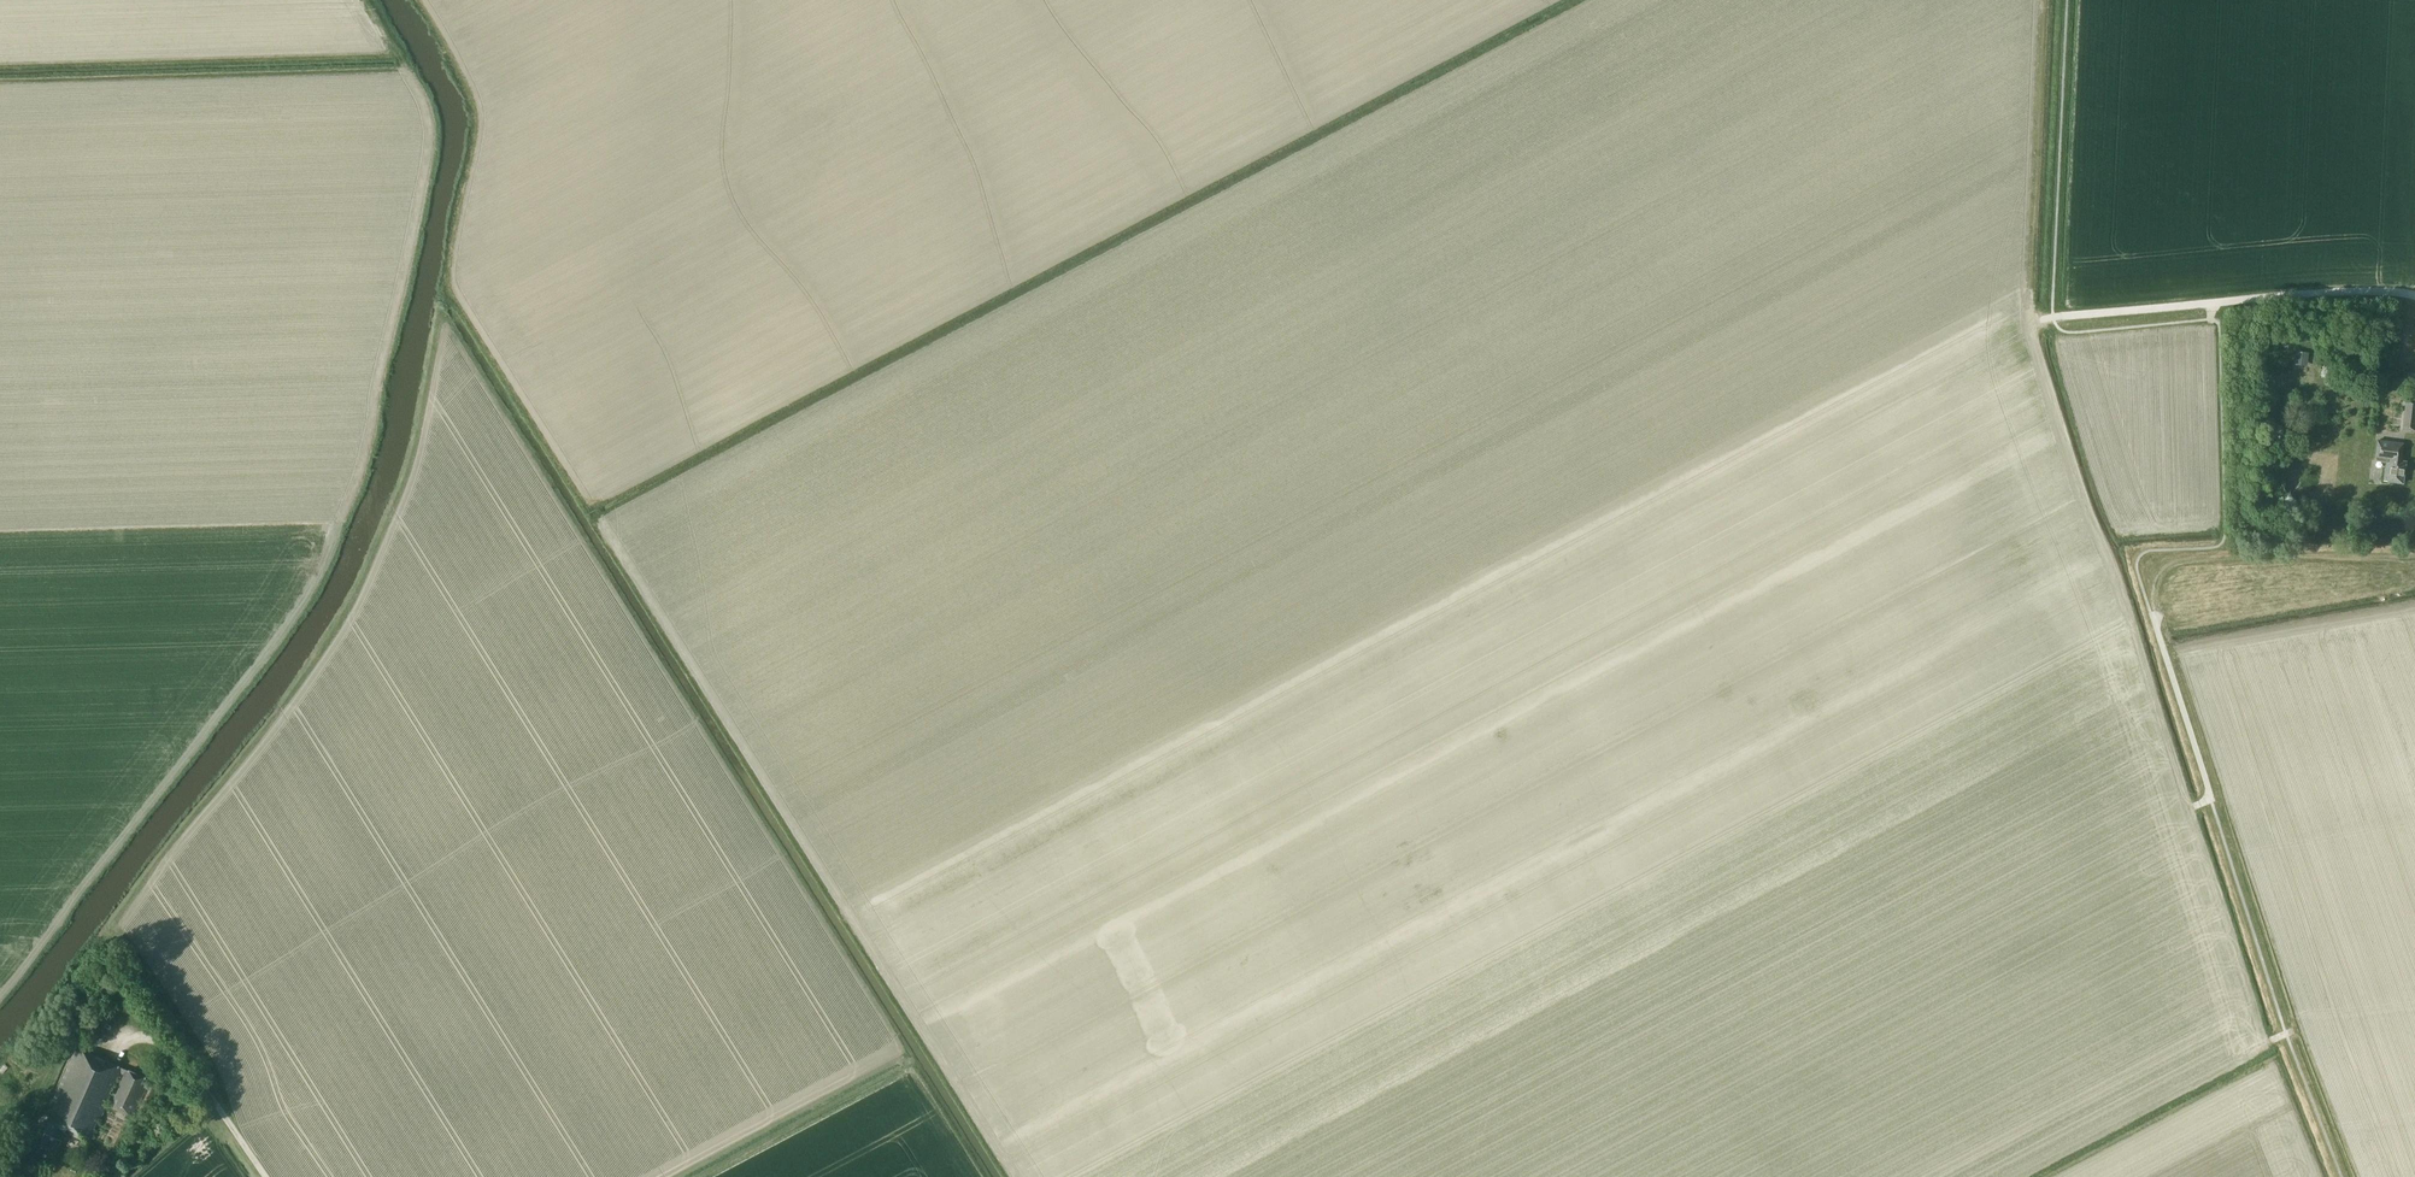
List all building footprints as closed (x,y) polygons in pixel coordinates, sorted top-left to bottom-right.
[(2297,340),(2307,341),(2308,332),(2298,331),(2297,340)] [(2296,364),(2307,365),(2308,352),(2297,351),(2296,364)] [(2343,380),(2335,379),(2326,378),(2325,385),(2342,387),(2343,380)] [(2407,398),(2403,429),(2414,430),(2414,399),(2407,398)] [(2403,482),(2406,461),(2401,460),(2404,443),(2378,440),(2375,460),(2386,461),(2384,480),(2403,482)] [(63,1133),(88,1144),(106,1105),(132,1116),(148,1079),(76,1047),(47,1113),(52,1116),(37,1150),(53,1157),(63,1133)]
